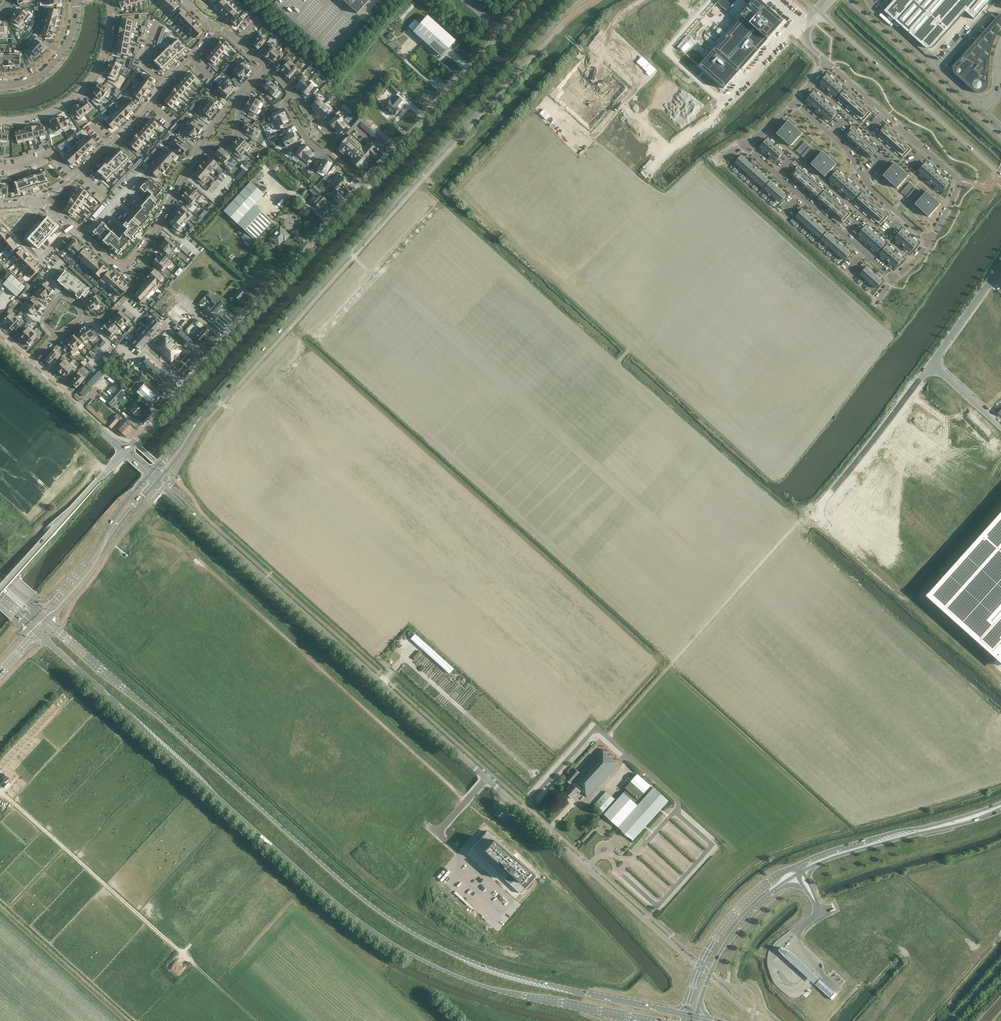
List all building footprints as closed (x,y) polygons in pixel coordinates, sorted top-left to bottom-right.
[(164,7),(168,10),(174,3),(173,3),(172,1),(170,0),(164,7)] [(216,6),(220,10),(228,2),(226,0),(222,0),(216,6)] [(357,13),(369,0),(342,0),(357,13)] [(698,65),(724,88),(784,21),(760,0),(738,0),(728,11),(735,18),(715,41),(718,43),(698,65)] [(888,7),(887,8),(887,9),(886,10),(886,11),(887,12),(887,13),(887,14),(888,15),(923,46),(926,48),(929,48),(933,48),(935,46),(966,12),(974,19),(992,0),(894,0),(888,7)] [(228,2),(220,10),(222,12),(223,13),(231,5),(228,2)] [(410,2),(398,15),(403,19),(415,7),(410,2)] [(174,3),(168,10),(172,13),(178,6),(174,3)] [(231,5),(223,13),(225,15),(226,16),(227,17),(235,9),(231,5)] [(48,13),(48,14),(58,17),(60,11),(49,8),(48,13)] [(19,9),(15,14),(25,22),(31,14),(24,9),(22,11),(19,9)] [(235,9),(227,17),(230,20),(238,12),(235,9)] [(182,11),(176,17),(179,21),(186,14),(182,11)] [(238,12),(230,20),(231,21),(233,23),(241,15),(240,17),(237,14),(238,12)] [(46,13),(45,18),(46,19),(57,22),(58,17),(48,14),(48,13),(46,13)] [(1000,13),(955,64),(953,66),(953,69),(953,72),(954,74),(957,76),(974,91),(975,92),(978,93),(982,92),(984,91),(987,89),(988,88),(988,76),(989,64),(990,54),(993,45),(995,39),(999,30),(1000,27),(1000,15),(1000,14),(1000,13)] [(13,16),(11,19),(14,21),(12,24),(19,29),(25,22),(15,14),(14,14),(13,16)] [(186,14),(179,21),(182,24),(189,18),(188,17),(189,17),(187,16),(186,14)] [(241,15),(233,23),(237,27),(240,24),(241,23),(245,19),(241,15)] [(414,31),(419,35),(423,39),(423,40),(423,39),(424,40),(441,56),(445,51),(447,49),(454,41),(427,17),(414,31)] [(45,18),(43,24),(45,24),(55,27),(57,22),(46,19),(45,18)] [(121,19),(120,25),(133,27),(134,21),(127,20),(127,19),(124,18),(123,19),(121,19)] [(189,18),(182,24),(186,28),(192,21),(189,18)] [(408,26),(413,30),(419,23),(415,19),(408,26)] [(192,21),(186,28),(189,31),(196,25),(192,21)] [(8,35),(8,26),(5,26),(5,22),(1,22),(0,22),(0,35),(8,35)] [(43,29),(53,32),(54,28),(55,28),(55,27),(45,24),(43,29)] [(120,25),(119,31),(132,33),(133,27),(120,25)] [(196,25),(189,31),(193,34),(199,28),(196,25)] [(41,28),(39,34),(46,36),(47,37),(50,38),(51,37),(52,37),(53,32),(43,29),(41,28)] [(199,28),(193,34),(196,38),(203,32),(199,28)] [(386,36),(391,40),(394,36),(390,32),(386,36)] [(257,40),(252,45),(256,48),(255,49),(257,50),(266,41),(260,36),(261,35),(259,33),(254,38),(257,40)] [(689,35),(678,46),(684,52),(694,40),(689,35)] [(37,36),(31,43),(40,52),(41,52),(45,48),(41,44),(44,42),(37,36)] [(170,46),(169,46),(179,56),(182,53),(184,51),(187,49),(187,48),(178,39),(179,39),(178,39),(177,40),(178,40),(174,43),(173,44),(170,47),(170,46)] [(221,40),(219,43),(226,49),(229,45),(226,42),(225,42),(222,39),(221,40)] [(31,44),(25,51),(31,56),(33,54),(36,56),(40,52),(31,43),(31,44)] [(216,46),(216,47),(223,52),(226,49),(219,43),(216,46)] [(268,49),(262,55),(267,59),(268,59),(267,59),(276,49),(276,50),(277,49),(272,45),(270,43),(266,47),(268,49)] [(162,53),(162,54),(171,63),(174,60),(176,58),(178,56),(179,56),(169,46),(166,50),(165,50),(162,54),(162,53)] [(216,47),(213,51),(220,56),(223,52),(216,47)] [(276,49),(267,59),(268,59),(272,63),(274,60),(274,61),(275,60),(277,57),(279,59),(283,55),(281,53),(280,53),(276,50),(276,49)] [(213,51),(210,54),(217,60),(220,56),(213,51)] [(154,61),(154,62),(162,70),(162,71),(163,71),(163,70),(166,68),(168,66),(171,63),(162,54),(161,54),(162,54),(158,57),(158,58),(154,61)] [(210,54),(207,58),(214,64),(217,60),(210,54)] [(588,56),(555,94),(592,127),(626,90),(588,56)] [(237,65),(236,65),(247,76),(251,71),(245,66),(248,63),(243,59),(241,62),(237,66),(237,65)] [(284,66),(280,70),(283,72),(282,73),(284,75),(294,64),(289,60),(288,62),(286,59),(281,64),(284,66)] [(109,65),(108,67),(108,68),(119,73),(120,73),(119,73),(123,65),(116,61),(114,64),(111,62),(110,65),(109,65)] [(294,64),(284,75),(285,75),(289,79),(295,73),(297,75),(301,70),(298,68),(297,70),(293,66),(294,64)] [(234,72),(231,74),(236,78),(238,76),(241,80),(244,77),(245,78),(247,76),(236,65),(232,70),(234,72)] [(108,68),(105,73),(109,75),(107,78),(115,82),(119,73),(108,68)] [(189,72),(186,76),(193,82),(194,80),(196,78),(193,76),(193,75),(192,75),(189,72)] [(145,73),(142,77),(151,84),(154,80),(151,78),(150,77),(145,73)] [(300,81),(296,86),(301,90),(301,91),(309,81),(304,77),(305,76),(302,74),(298,79),(300,81)] [(186,76),(183,80),(190,86),(193,82),(186,76)] [(144,79),(141,83),(148,88),(151,84),(142,77),(142,78),(144,79)] [(223,81),(220,85),(230,94),(229,94),(233,89),(231,87),(230,86),(228,84),(230,82),(225,78),(223,81)] [(183,80),(180,83),(187,89),(190,86),(183,80)] [(265,84),(262,87),(274,97),(280,90),(275,86),(274,85),(269,81),(266,85),(265,84)] [(309,81),(301,91),(306,95),(314,86),(309,82),(310,81),(309,81)] [(99,83),(95,88),(105,96),(109,92),(108,91),(110,88),(105,84),(103,86),(99,83)] [(136,85),(146,92),(149,88),(148,88),(141,83),(138,86),(136,85)] [(180,83),(177,87),(184,93),(187,89),(180,83)] [(399,91),(391,84),(388,88),(396,95),(399,91)] [(136,85),(134,89),(143,96),(146,92),(136,85)] [(215,89),(213,92),(217,96),(220,93),(226,99),(230,94),(220,85),(219,86),(220,86),(217,90),(215,89)] [(177,87),(173,91),(180,97),(184,93),(177,87)] [(94,91),(92,94),(95,96),(93,98),(100,104),(105,96),(95,88),(93,90),(94,91)] [(135,91),(132,95),(140,100),(143,96),(134,89),(133,89),(135,91)] [(841,102),(849,93),(845,90),(837,98),(841,102)] [(173,91),(170,94),(170,95),(177,100),(180,97),(173,91)] [(332,100),(335,97),(331,91),(327,95),(332,100)] [(845,105),(853,97),(849,93),(841,102),(845,105)] [(170,95),(167,98),(174,104),(177,100),(170,95)] [(390,100),(384,106),(390,111),(389,112),(389,113),(391,115),(392,115),(393,114),(394,115),(395,113),(396,114),(397,113),(399,112),(399,111),(398,110),(400,108),(397,106),(402,100),(397,95),(391,101),(390,100)] [(315,102),(311,107),(315,112),(324,103),(320,98),(318,96),(313,100),(315,102)] [(128,97),(124,101),(133,110),(137,106),(128,97)] [(210,97),(204,105),(214,113),(217,110),(216,110),(218,107),(214,104),(216,102),(210,97)] [(247,102),(259,109),(259,108),(258,108),(261,102),(263,103),(264,100),(259,98),(257,100),(251,97),(248,102),(247,102)] [(849,109),(857,100),(853,97),(845,105),(849,109)] [(167,98),(164,102),(171,108),(174,104),(167,98)] [(853,112),(861,104),(857,100),(849,109),(853,112)] [(83,101),(78,105),(86,115),(86,114),(85,113),(92,107),(88,102),(85,104),(83,101)] [(120,105),(129,114),(133,110),(124,101),(125,103),(121,106),(120,105)] [(246,106),(245,109),(249,111),(248,114),(254,117),(255,114),(256,114),(259,109),(247,102),(245,106),(246,106)] [(324,103),(315,112),(320,117),(325,112),(327,114),(331,110),(329,108),(324,103)] [(857,116),(865,107),(861,104),(853,112),(857,116)] [(76,112),(73,114),(79,120),(86,115),(78,105),(76,107),(74,109),(76,112)] [(120,105),(116,109),(125,118),(129,114),(120,105)] [(199,109),(197,112),(202,116),(204,113),(210,118),(213,113),(214,114),(214,113),(204,105),(200,110),(199,109)] [(867,112),(869,111),(865,107),(857,116),(861,119),(862,118),(864,117),(865,115),(866,114),(867,112)] [(112,112),(121,121),(124,118),(125,118),(116,109),(113,113),(112,112)] [(283,109),(270,115),(273,121),(286,115),(283,109)] [(112,112),(108,116),(117,125),(121,121),(112,112)] [(340,114),(329,123),(333,128),(344,119),(340,114)] [(286,115),(273,121),(273,122),(274,121),(276,127),(278,130),(283,127),(282,125),(288,122),(285,116),(286,115)] [(110,118),(106,122),(113,129),(117,125),(108,116),(110,118)] [(58,118),(64,130),(72,126),(69,119),(66,120),(64,117),(61,118),(61,117),(58,118)] [(55,125),(52,127),(54,133),(63,129),(63,130),(64,130),(58,118),(52,121),(55,125)] [(187,125),(186,126),(199,134),(198,134),(202,129),(195,124),(197,121),(192,118),(190,121),(192,122),(189,127),(187,125)] [(151,119),(148,123),(157,130),(160,126),(155,122),(154,121),(151,119)] [(344,119),(333,128),(334,128),(338,133),(343,129),(345,131),(350,127),(348,124),(348,125),(344,120),(344,119)] [(788,121),(777,134),(791,146),(802,133),(788,121)] [(243,126),(242,128),(253,135),(257,129),(258,129),(259,126),(254,123),(252,126),(246,122),(244,126),(243,126)] [(148,123),(145,126),(153,134),(153,133),(152,132),(155,129),(156,130),(157,130),(148,123)] [(43,125),(37,126),(39,136),(45,135),(44,131),(45,130),(45,127),(43,126),(43,125)] [(145,126),(142,130),(150,137),(153,134),(145,126)] [(186,126),(181,133),(188,138),(190,136),(194,139),(196,136),(197,136),(199,134),(186,126)] [(882,138),(890,129),(885,126),(878,134),(882,138)] [(32,127),(26,128),(29,141),(34,140),(32,127)] [(25,129),(20,130),(23,143),(24,142),(23,142),(29,141),(26,128),(25,129)] [(850,140),(858,132),(854,128),(853,129),(851,131),(850,132),(849,134),(848,135),(846,137),(850,140)] [(886,142),(893,133),(890,129),(882,138),(886,142)] [(3,130),(2,143),(8,143),(8,136),(10,136),(10,133),(9,132),(9,131),(3,130)] [(15,133),(14,134),(15,136),(16,137),(18,144),(23,143),(20,130),(15,132),(15,133)] [(142,130),(139,133),(145,139),(148,136),(150,137),(142,130)] [(270,131),(266,132),(270,141),(276,139),(274,135),(272,136),(270,131)] [(164,141),(171,134),(168,132),(162,138),(164,141)] [(854,144),(862,135),(858,132),(850,140),(854,144)] [(138,133),(135,137),(144,144),(142,143),(145,139),(139,133),(138,133)] [(293,133),(280,140),(284,148),(289,145),(291,145),(290,144),(296,141),(294,137),(295,136),(293,133)] [(890,145),(897,136),(893,133),(886,142),(890,145)] [(89,135),(85,139),(92,147),(96,143),(89,135)] [(342,143),(339,147),(352,159),(350,161),(354,164),(355,163),(361,167),(359,169),(360,170),(362,167),(363,167),(365,165),(365,164),(368,161),(368,162),(372,158),(370,157),(375,151),(377,152),(378,151),(376,148),(375,148),(368,142),(363,147),(359,143),(357,142),(350,135),(346,139),(342,143)] [(858,147),(866,139),(862,135),(854,144),(858,147)] [(178,136),(171,144),(183,155),(185,153),(184,153),(187,149),(182,145),(185,142),(178,136)] [(893,148),(901,140),(897,136),(890,145),(893,148)] [(135,137),(132,140),(132,141),(141,148),(144,144),(135,137)] [(235,141),(235,142),(246,151),(245,150),(249,146),(250,146),(252,144),(248,140),(246,142),(240,137),(236,142),(236,141),(236,142),(235,141)] [(85,139),(81,143),(88,150),(92,147),(85,139)] [(862,151),(870,142),(866,139),(858,147),(862,151)] [(897,152),(905,143),(901,140),(893,148),(897,152)] [(132,141),(129,144),(137,152),(141,148),(132,141)] [(233,145),(231,147),(235,151),(233,153),(240,158),(246,151),(235,142),(233,144),(233,145)] [(866,154),(874,146),(870,142),(862,151),(866,154)] [(75,144),(75,145),(84,154),(85,154),(84,153),(88,150),(81,143),(77,146),(75,144)] [(909,147),(905,143),(897,152),(901,156),(903,154),(904,153),(905,151),(907,150),(908,148),(909,147)] [(304,144),(294,155),(299,160),(309,149),(304,144)] [(75,145),(71,148),(80,158),(84,154),(75,145)] [(870,158),(878,149),(874,146),(866,154),(870,158)] [(167,147),(163,152),(173,160),(177,156),(167,147)] [(218,151),(215,154),(220,159),(219,159),(221,160),(225,164),(231,157),(220,147),(217,150),(218,151)] [(68,152),(67,152),(76,162),(80,158),(71,148),(72,150),(69,154),(68,152)] [(121,149),(114,157),(123,166),(130,159),(131,158),(130,158),(124,152),(124,151),(121,149)] [(309,149),(299,160),(300,159),(305,163),(307,166),(311,161),(309,159),(313,154),(309,150),(309,149)] [(825,177),(836,164),(823,151),(811,164),(825,177)] [(67,152),(63,156),(72,166),(76,162),(67,152)] [(159,156),(170,166),(170,165),(169,164),(169,165),(169,164),(173,160),(163,152),(164,153),(161,157),(159,156)] [(159,156),(155,160),(166,170),(170,166),(159,156)] [(209,156),(205,161),(216,170),(220,166),(209,156)] [(741,156),(735,162),(739,166),(745,159),(741,156)] [(105,164),(115,174),(123,166),(114,157),(106,165),(105,164)] [(319,167),(318,169),(326,174),(332,163),(329,161),(328,162),(324,159),(320,165),(319,166),(319,167)] [(743,169),(749,163),(745,159),(739,166),(743,169)] [(152,164),(151,164),(162,174),(165,170),(166,170),(155,160),(157,162),(153,166),(152,164)] [(201,164),(201,165),(210,173),(214,169),(215,170),(216,170),(205,161),(201,165),(201,164)] [(246,171),(251,166),(245,161),(241,166),(246,171)] [(747,173),(753,166),(749,163),(743,169),(747,173)] [(895,163),(883,176),(897,188),(909,175),(895,163)] [(98,172),(97,172),(98,173),(98,172),(106,181),(107,181),(114,173),(115,174),(105,164),(98,172)] [(151,164),(147,169),(158,178),(162,174),(151,164)] [(201,165),(197,169),(208,179),(208,178),(206,177),(210,173),(201,165)] [(751,176),(757,170),(753,166),(747,173),(751,176)] [(794,175),(792,176),(796,180),(804,171),(800,168),(799,169),(797,171),(796,172),(795,173),(794,175)] [(61,174),(56,169),(55,171),(52,173),(57,178),(59,176),(61,174)] [(198,170),(194,174),(198,177),(196,180),(202,185),(208,179),(197,169),(198,170)] [(755,180),(761,173),(757,170),(751,176),(755,180)] [(45,171),(35,175),(39,186),(49,183),(45,171)] [(804,171),(796,180),(800,183),(808,175),(804,171)] [(334,179),(344,188),(347,186),(346,185),(348,183),(344,179),(346,177),(341,173),(335,180),(334,179)] [(759,183),(765,177),(761,173),(755,180),(759,183)] [(35,175),(25,179),(29,190),(39,186),(35,175)] [(808,175),(800,183),(804,187),(812,178),(808,175)] [(769,180),(765,177),(759,183),(763,187),(769,180)] [(102,222),(93,232),(115,252),(118,255),(131,240),(132,241),(134,239),(135,239),(136,238),(136,237),(138,234),(139,234),(140,233),(140,232),(142,229),(141,229),(153,216),(150,214),(161,201),(156,197),(162,190),(149,178),(140,188),(145,193),(147,190),(150,193),(152,195),(141,207),(143,208),(128,225),(126,223),(123,226),(126,229),(128,230),(120,238),(120,239),(107,228),(108,227),(107,227),(102,222)] [(812,178),(804,187),(808,190),(816,182),(812,178)] [(25,179),(14,182),(18,193),(29,190),(25,179)] [(329,183),(327,186),(331,190),(334,188),(339,193),(343,188),(343,189),(344,188),(344,189),(344,188),(334,179),(330,184),(329,183)] [(250,181),(223,210),(237,223),(254,205),(263,193),(250,181)] [(770,182),(764,188),(768,192),(774,185),(770,182)] [(820,185),(816,182),(808,190),(812,194),(820,185)] [(778,189),(774,185),(768,192),(772,195),(778,189)] [(820,185),(812,194),(816,197),(824,189),(820,185)] [(320,208),(326,201),(319,194),(321,191),(315,186),(312,189),(318,194),(317,196),(318,197),(313,202),(320,208)] [(80,187),(77,192),(87,199),(90,195),(80,187)] [(188,189),(186,191),(197,201),(203,194),(197,188),(195,191),(191,187),(189,190),(188,189)] [(782,192),(778,189),(772,195),(776,199),(782,192)] [(826,198),(829,194),(825,190),(817,199),(822,202),(826,198)] [(186,192),(182,196),(188,202),(186,204),(191,208),(193,205),(192,205),(196,201),(197,201),(186,191),(186,192)] [(927,191),(915,204),(929,217),(940,204),(927,191)] [(74,195),(73,196),(84,204),(84,203),(82,202),(85,198),(87,199),(77,192),(74,196),(74,195)] [(786,196),(782,192),(776,199),(780,202),(786,196)] [(859,205),(866,197),(862,193),(854,202),(859,205)] [(913,200),(915,202),(921,195),(919,193),(913,200)] [(829,201),(833,197),(829,194),(826,198),(822,202),(825,206),(829,201)] [(73,196),(70,201),(81,208),(84,204),(73,196)] [(833,205),(837,201),(833,197),(829,201),(825,206),(829,209),(833,205)] [(862,209),(870,200),(866,197),(859,205),(862,209)] [(866,212),(874,204),(870,200),(862,209),(866,212)] [(70,201),(67,205),(76,211),(79,207),(81,208),(70,201)] [(837,208),(841,204),(837,201),(833,205),(829,209),(833,213),(837,208)] [(841,212),(845,208),(841,204),(837,208),(833,213),(837,216),(841,212)] [(870,216),(878,207),(874,204),(866,212),(870,216)] [(67,205),(64,210),(73,216),(76,211),(67,205)] [(237,223),(256,239),(272,221),(254,205),(237,223)] [(183,206),(180,210),(190,220),(194,215),(183,206)] [(874,219),(882,211),(878,207),(870,216),(874,219)] [(846,214),(848,213),(849,211),(845,208),(841,212),(837,216),(841,220),(842,219),(844,217),(845,216),(846,214)] [(180,211),(176,215),(186,224),(190,220),(180,210),(179,211),(180,211)] [(802,210),(796,216),(800,220),(806,213),(802,210)] [(882,219),(883,217),(885,216),(886,214),(882,211),(874,219),(878,223),(879,221),(881,220),(882,219)] [(810,217),(806,213),(800,220),(804,224),(810,217)] [(176,215),(173,219),(183,228),(183,227),(181,226),(184,222),(186,224),(176,215)] [(33,233),(27,239),(38,248),(43,242),(44,243),(53,232),(58,226),(48,217),(42,223),(41,221),(38,225),(37,225),(34,228),(35,228),(32,232),(33,233)] [(814,220),(810,217),(804,224),(808,227),(814,220)] [(173,219),(169,223),(172,226),(170,229),(175,233),(177,230),(179,232),(183,228),(173,219)] [(817,224),(814,220),(808,227),(811,230),(817,224)] [(821,227),(817,224),(811,230),(815,234),(821,227)] [(285,232),(283,231),(284,230),(283,230),(280,227),(271,237),(275,242),(278,245),(278,244),(279,245),(283,240),(284,241),(289,235),(285,232),(286,232),(285,232)] [(825,231),(821,227),(815,234),(819,238),(825,231)] [(825,242),(831,236),(827,232),(821,239),(825,242)] [(0,240),(0,245),(1,246),(11,237),(7,233),(0,240)] [(253,240),(245,233),(241,237),(249,245),(253,240)] [(829,246),(835,239),(831,236),(825,242),(829,246)] [(11,237),(1,246),(4,250),(14,242),(11,237)] [(166,237),(162,241),(173,251),(172,249),(175,245),(177,247),(179,244),(174,240),(172,242),(166,237)] [(74,239),(66,248),(70,251),(69,253),(78,243),(74,239)] [(833,249),(839,243),(835,239),(829,246),(833,249)] [(163,242),(159,246),(169,255),(173,251),(162,241),(162,242),(163,242)] [(14,242),(4,250),(8,254),(18,246),(14,242)] [(78,243),(69,253),(73,257),(82,247),(78,243),(79,243),(78,243)] [(837,253),(843,246),(839,243),(833,249),(837,253)] [(841,256),(847,250),(843,246),(837,253),(841,256)] [(84,248),(77,257),(81,261),(88,252),(84,248)] [(20,249),(12,258),(16,262),(25,253),(20,249)] [(851,253),(847,250),(841,256),(845,260),(851,253)] [(88,252),(81,261),(84,264),(83,265),(84,265),(92,256),(88,253),(89,252),(88,252)] [(25,253),(16,262),(19,266),(28,257),(25,253)] [(157,257),(156,257),(167,267),(168,267),(173,262),(166,256),(165,257),(161,253),(159,256),(158,255),(157,257)] [(92,256),(84,265),(87,268),(95,259),(92,256)] [(28,257),(19,266),(23,270),(32,261),(28,257)] [(156,258),(152,262),(163,272),(167,267),(156,257),(156,258)] [(95,259),(87,268),(88,269),(88,268),(92,271),(90,272),(90,273),(100,262),(98,261),(97,261),(95,259)] [(32,261),(23,270),(27,274),(36,265),(32,262),(33,261),(32,261)] [(100,262),(90,273),(94,276),(104,266),(100,262)] [(36,265),(27,274),(31,278),(40,269),(36,265)] [(104,266),(94,276),(96,274),(100,278),(108,269),(104,266)] [(866,267),(860,274),(864,278),(870,271),(866,267)] [(180,268),(175,274),(178,276),(183,271),(180,268)] [(155,269),(151,273),(160,282),(164,277),(155,269)] [(60,277),(57,281),(61,283),(60,284),(61,284),(63,286),(65,287),(64,287),(65,288),(67,289),(68,290),(69,290),(72,292),(76,295),(75,296),(79,299),(80,298),(82,295),(84,297),(85,297),(87,294),(88,293),(89,291),(90,291),(89,290),(87,289),(87,288),(88,288),(81,283),(80,282),(78,280),(77,279),(76,279),(74,277),(65,271),(62,275),(61,277),(60,277)] [(108,271),(100,280),(104,284),(113,274),(112,274),(108,271)] [(874,274),(870,271),(864,278),(868,281),(874,274)] [(151,273),(147,277),(158,287),(159,287),(157,285),(160,282),(151,273)] [(113,274),(104,284),(108,287),(107,288),(108,288),(117,278),(113,274)] [(878,278),(874,274),(868,281),(872,285),(878,278)] [(11,275),(3,284),(16,296),(25,287),(11,275)] [(148,278),(144,282),(155,291),(158,287),(147,277),(148,278)] [(117,278),(108,288),(111,291),(120,281),(117,278)] [(882,282),(878,278),(872,285),(876,288),(882,282)] [(42,281),(38,286),(40,287),(49,295),(53,291),(53,290),(52,290),(47,286),(49,283),(45,279),(43,282),(42,281)] [(120,281),(111,291),(115,295),(125,284),(124,284),(124,285),(120,282),(120,281)] [(144,282),(141,286),(149,294),(153,290),(155,291),(144,282)] [(125,284),(115,295),(117,293),(121,296),(125,292),(125,293),(126,292),(125,291),(128,288),(125,284)] [(141,287),(138,291),(148,299),(146,297),(149,294),(141,286),(141,287)] [(40,287),(34,294),(39,298),(41,296),(45,299),(47,297),(48,298),(50,295),(49,295),(40,287)] [(239,300),(245,294),(240,289),(234,296),(239,300)] [(138,291),(134,295),(139,299),(138,301),(141,303),(142,302),(144,304),(148,299),(138,291)] [(90,302),(86,305),(89,309),(88,309),(90,311),(93,309),(96,307),(102,302),(95,294),(89,299),(91,301),(90,302)] [(208,307),(204,312),(206,314),(206,315),(206,316),(208,318),(209,318),(210,317),(211,318),(210,319),(211,320),(212,319),(214,321),(219,315),(218,314),(219,313),(219,312),(221,310),(219,307),(221,305),(222,303),(215,296),(211,300),(215,304),(211,309),(208,307)] [(31,297),(27,301),(37,311),(38,311),(42,307),(31,297)] [(2,300),(0,302),(0,313),(4,308),(6,311),(11,305),(9,304),(8,305),(2,300)] [(23,306),(21,309),(26,313),(28,310),(30,312),(30,313),(31,313),(34,315),(37,311),(27,301),(23,306)] [(5,319),(3,322),(8,326),(16,317),(11,313),(12,312),(10,310),(9,310),(5,314),(8,316),(7,317),(6,318),(5,318),(5,319)] [(120,311),(116,315),(116,316),(125,324),(127,325),(131,320),(120,311)] [(8,326),(7,326),(12,331),(17,325),(20,327),(24,322),(17,316),(16,317),(8,326)] [(116,316),(112,320),(115,322),(115,323),(116,323),(121,328),(125,324),(116,316)] [(161,326),(153,318),(148,323),(157,331),(161,326)] [(107,322),(105,324),(105,325),(105,324),(114,332),(116,334),(120,329),(110,320),(108,323),(107,322)] [(157,331),(148,323),(149,324),(145,329),(143,327),(153,336),(157,331)] [(23,332),(20,336),(23,339),(22,340),(24,342),(25,341),(24,341),(34,330),(27,324),(21,330),(23,332)] [(105,325),(101,329),(102,330),(102,329),(110,337),(114,332),(105,324),(105,325)] [(85,326),(82,329),(89,338),(89,339),(89,340),(94,336),(95,337),(98,335),(94,330),(92,331),(88,326),(86,327),(85,326)] [(153,336),(143,327),(139,332),(148,340),(153,336)] [(205,327),(196,337),(202,342),(211,332),(205,327)] [(82,330),(77,333),(84,342),(89,339),(89,338),(82,329),(82,330)] [(34,330),(24,341),(25,341),(30,346),(30,345),(34,340),(37,342),(41,337),(39,335),(34,330)] [(190,339),(180,330),(175,337),(184,345),(190,339)] [(148,340),(139,332),(140,334),(136,338),(135,337),(134,337),(144,345),(148,340)] [(75,334),(70,338),(71,338),(78,347),(83,343),(75,334)] [(179,355),(182,351),(166,336),(163,340),(162,339),(154,348),(171,363),(175,359),(175,360),(179,355)] [(144,345),(134,337),(130,342),(132,343),(139,350),(144,345)] [(71,338),(66,342),(69,345),(68,345),(69,346),(69,345),(71,348),(68,350),(72,354),(75,352),(75,353),(80,349),(78,347),(71,338)] [(54,348),(45,359),(50,364),(55,358),(57,360),(62,355),(54,348)] [(59,365),(56,369),(58,371),(57,371),(60,374),(70,363),(63,357),(57,363),(59,365)] [(140,365),(148,372),(146,373),(154,365),(146,358),(140,365)] [(70,363),(60,374),(61,374),(61,373),(65,377),(70,372),(72,374),(76,369),(74,367),(70,363)] [(161,372),(154,365),(146,373),(153,380),(155,378),(161,372)] [(84,397),(93,388),(92,387),(105,372),(101,368),(87,383),(89,384),(80,393),(84,397)] [(74,379),(71,383),(74,386),(74,387),(76,389),(79,385),(79,386),(81,383),(83,381),(86,378),(78,371),(73,376),(75,378),(74,379)] [(115,392),(120,386),(116,382),(110,387),(115,392)] [(110,398),(113,400),(122,390),(119,387),(110,398)] [(149,401),(154,395),(146,388),(144,391),(142,390),(140,393),(141,394),(149,401)] [(122,390),(113,400),(115,402),(124,391),(122,390)] [(113,400),(110,398),(107,402),(114,407),(117,404),(115,402),(113,400)] [(88,404),(88,407),(107,424),(109,423),(102,416),(104,415),(99,411),(97,412),(88,404)] [(134,408),(131,411),(130,412),(135,416),(141,410),(137,405),(134,408)] [(117,414),(107,425),(111,429),(114,425),(117,422),(121,418),(117,414)] [(117,422),(114,425),(117,428),(125,435),(132,427),(129,424),(130,423),(127,421),(127,422),(124,420),(120,425),(117,422)] [(926,596),(938,607),(940,605),(951,615),(949,617),(962,628),(964,627),(975,637),(973,638),(986,649),(987,648),(998,658),(998,657),(999,656),(1000,658),(1000,512),(938,582),(935,586),(926,596)] [(454,669),(415,634),(410,639),(449,674),(454,669)] [(618,764),(602,748),(580,773),(575,768),(566,779),(571,783),(564,791),(573,799),(581,790),(588,797),(618,764)] [(635,803),(651,786),(638,774),(625,787),(627,789),(624,792),(635,803)] [(638,805),(619,826),(623,830),(622,831),(623,832),(624,832),(626,834),(627,835),(627,836),(628,837),(629,836),(634,840),(669,801),(654,787),(638,805)] [(603,812),(615,799),(606,791),(594,804),(603,812)] [(624,792),(605,814),(619,826),(638,805),(635,803),(624,792)] [(499,808),(495,813),(494,814),(497,817),(502,810),(499,808)] [(487,831),(471,849),(521,893),(525,888),(527,890),(533,884),(531,882),(537,876),(487,831)] [(826,914),(838,908),(837,905),(825,911),(826,914)] [(781,952),(815,983),(820,978),(794,951),(783,949),(781,952)] [(816,984),(830,998),(836,992),(821,978),(816,984)]
